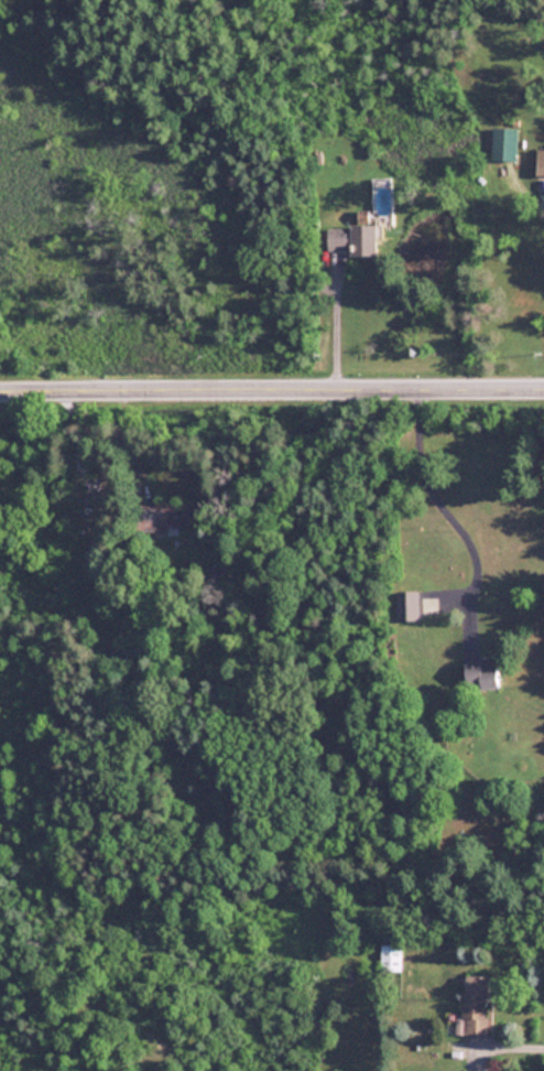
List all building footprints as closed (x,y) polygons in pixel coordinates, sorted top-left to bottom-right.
[(518,130),(497,130),(497,161),(518,161),(518,130)] [(543,175),(543,150),(536,150),(535,175),(543,175)] [(330,256),(383,257),(383,228),(330,227),(330,256)] [(198,530),(198,504),(146,504),(146,530),(198,530)] [(396,621),(421,621),(421,592),(396,592),(396,621)] [(471,662),(472,691),(507,689),(505,661),(471,662)] [(405,945),(384,945),(384,972),(405,972),(405,945)] [(492,1037),(492,999),(498,1000),(498,978),(472,977),(471,996),(466,996),(465,1037),(492,1037)]
